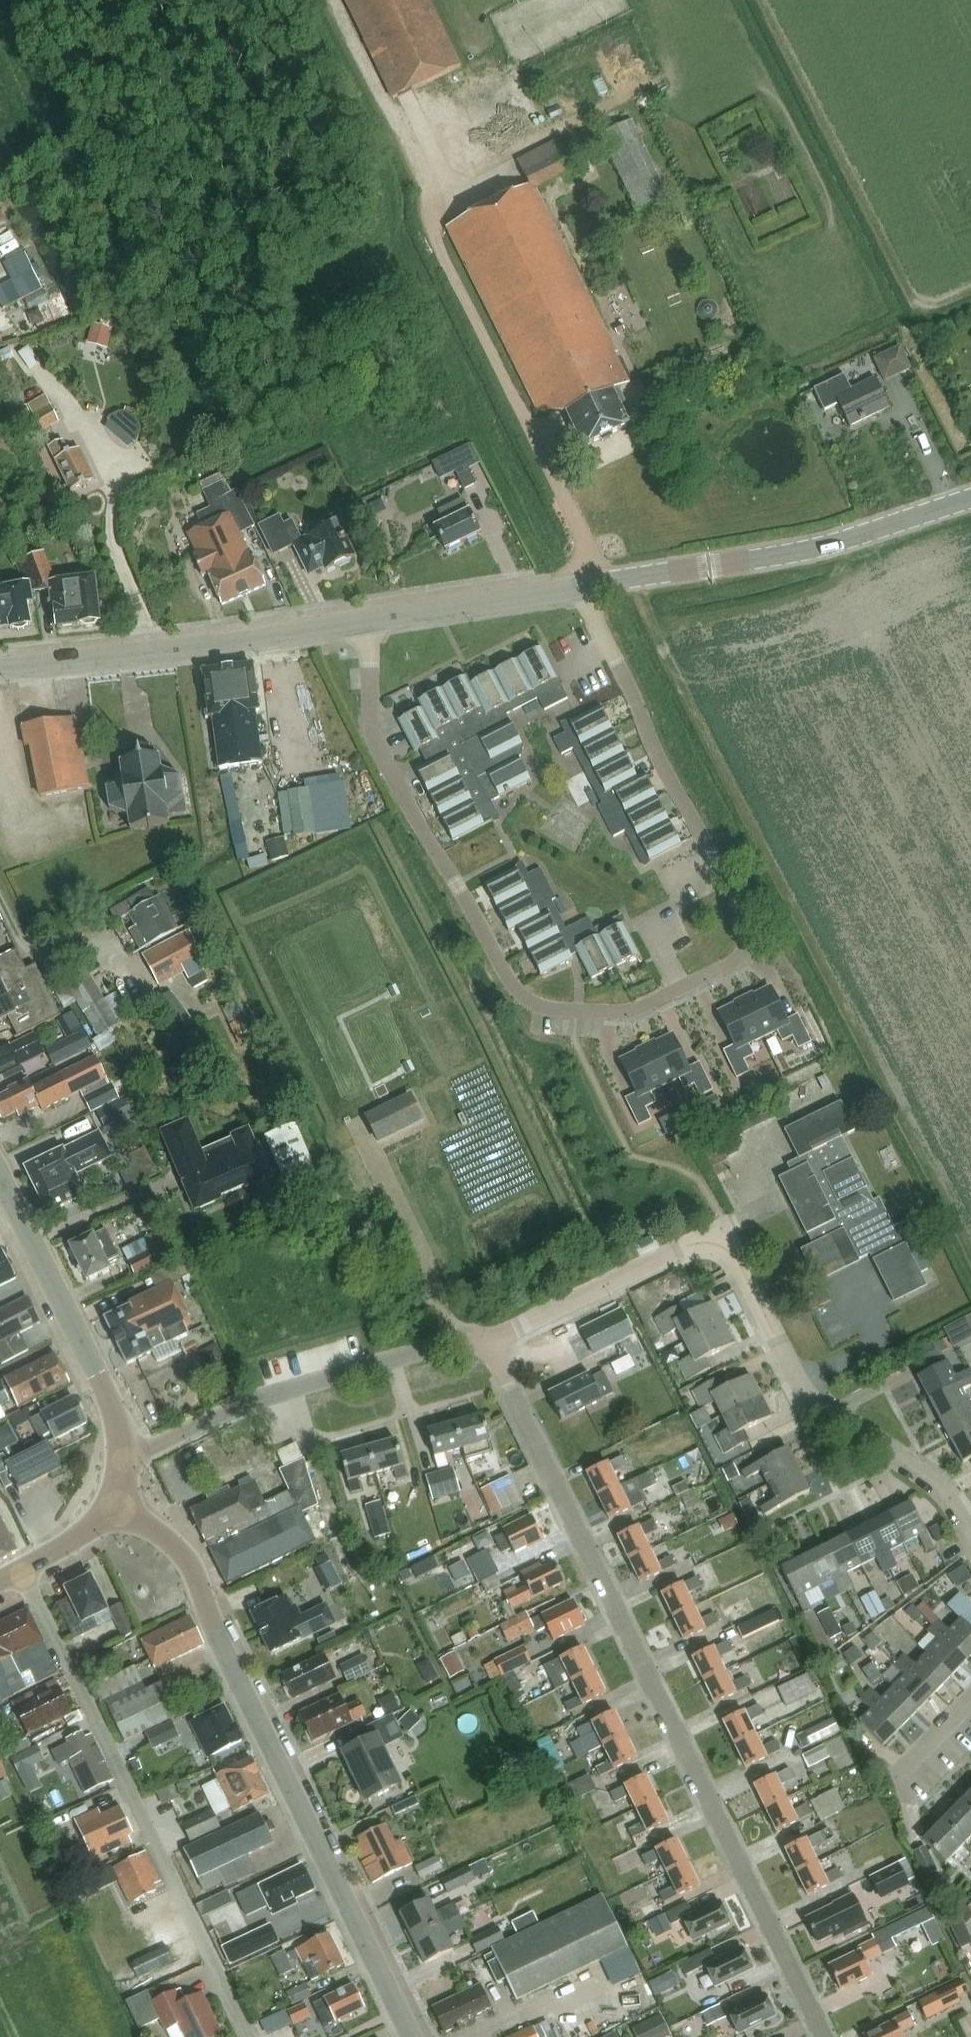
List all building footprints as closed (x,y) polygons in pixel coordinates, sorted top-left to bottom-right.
[(464,66),(432,0),(345,0),(393,100),(464,66)] [(638,212),(670,197),(634,121),(602,136),(638,212)] [(584,449),(631,426),(622,407),(627,404),(620,391),(632,385),(617,356),(620,354),(542,196),(548,193),(545,188),(576,172),(561,141),(520,161),(533,187),(448,230),(539,413),(569,416),(584,449)] [(0,288),(0,300),(5,310),(43,291),(38,281),(31,267),(25,255),(5,265),(13,281),(0,288)] [(31,315),(30,318),(33,326),(44,321),(39,311),(31,315)] [(101,326),(95,324),(89,343),(108,349),(114,329),(110,328),(111,323),(103,320),(101,326)] [(622,324),(614,328),(617,334),(625,330),(622,324)] [(885,382),(912,370),(901,347),(874,359),(885,382)] [(0,352),(0,371),(2,377),(10,374),(13,367),(10,360),(14,359),(10,348),(0,352)] [(826,384),(816,389),(826,410),(838,404),(836,399),(839,397),(853,426),(892,408),(876,376),(851,388),(845,376),(826,384)] [(45,396),(28,405),(34,416),(51,407),(45,396)] [(34,416),(34,417),(42,432),(60,422),(51,407),(34,416)] [(111,419),(109,421),(111,423),(133,442),(136,444),(137,443),(139,437),(141,432),(141,430),(141,427),(139,423),(137,419),(135,417),(133,416),(132,415),(125,413),(124,413),(120,413),(111,419)] [(71,454),(64,440),(51,447),(73,491),(96,480),(81,448),(71,454)] [(477,483),(461,451),(446,458),(452,471),(455,469),(465,489),(477,483)] [(175,469),(159,476),(163,485),(179,478),(175,469)] [(206,528),(190,535),(199,555),(196,556),(205,576),(210,573),(225,605),(267,586),(240,528),(251,523),(235,489),(235,488),(234,488),(230,490),(222,474),(202,483),(211,503),(214,509),(200,515),(206,528)] [(338,507),(344,511),(351,507),(351,500),(345,496),(338,500),(338,507)] [(482,534),(465,499),(440,511),(446,524),(437,528),(448,551),(482,534)] [(370,505),(376,516),(382,513),(385,506),(382,500),(370,505)] [(280,517),(261,527),(274,556),(295,545),(310,576),(324,569),(327,568),(335,563),(337,567),(338,566),(338,567),(342,569),(351,564),(353,559),(356,558),(339,523),(304,540),(294,521),(285,526),(280,517)] [(47,553),(19,563),(29,584),(34,593),(51,590),(53,602),(51,602),(52,609),(56,608),(59,628),(82,625),(88,628),(97,627),(103,623),(98,577),(80,579),(64,581),(57,582),(47,553)] [(12,628),(12,630),(15,630),(22,632),(25,632),(31,627),(34,627),(29,604),(35,604),(34,593),(29,584),(0,590),(0,630),(12,628)] [(546,710),(568,699),(541,648),(471,685),(466,676),(420,700),(425,709),(400,721),(416,752),(425,748),(433,762),(418,770),(456,841),(494,821),(495,821),(502,817),(494,802),(533,781),(522,760),(527,746),(510,714),(540,698),(546,710)] [(251,666),(230,668),(242,766),(264,763),(258,712),(261,711),(261,710),(256,665),(254,664),(251,666)] [(205,671),(204,672),(210,716),(212,718),(215,717),(221,769),(242,766),(230,668),(208,671),(207,670),(205,671)] [(565,734),(553,740),(561,756),(573,749),(603,805),(599,807),(615,837),(627,831),(645,864),(652,860),(652,861),(683,844),(646,772),(639,775),(602,704),(568,723),(561,727),(565,734)] [(78,718),(25,727),(28,747),(33,746),(42,797),(90,789),(78,718)] [(129,761),(121,762),(123,775),(108,788),(111,810),(130,817),(132,830),(173,824),(171,811),(187,798),(183,776),(165,769),(163,756),(154,757),(152,745),(127,749),(129,761)] [(318,833),(311,787),(288,791),(288,793),(280,794),(286,835),(294,834),(294,836),(318,833)] [(240,821),(230,823),(234,839),(236,852),(239,862),(248,860),(240,821)] [(284,837),(267,843),(273,862),(290,856),(284,837)] [(248,860),(251,871),(269,865),(266,855),(248,860)] [(516,868),(485,884),(510,932),(517,929),(540,975),(579,955),(592,981),(641,955),(625,924),(624,924),(621,917),(595,930),(589,918),(567,929),(552,901),(557,899),(541,869),(529,875),(524,864),(516,868)] [(128,902),(110,911),(116,922),(129,915),(135,927),(136,926),(137,926),(137,927),(139,929),(149,945),(150,947),(178,931),(159,898),(155,900),(149,889),(128,901),(128,902)] [(196,902),(187,907),(194,922),(203,917),(196,902)] [(191,931),(145,955),(160,985),(186,972),(190,980),(195,989),(209,981),(204,973),(206,971),(200,959),(204,957),(191,931)] [(10,1017),(20,1037),(63,1016),(38,965),(28,969),(18,950),(0,959),(0,1022),(10,1017)] [(393,987),(388,989),(393,999),(397,997),(393,987)] [(98,988),(77,1001),(99,1037),(109,1031),(112,1029),(120,1024),(105,1000),(98,988)] [(788,1021),(787,1020),(771,988),(746,1000),(764,1039),(778,1032),(784,1043),(794,1038),(800,1050),(812,1043),(799,1016),(788,1021)] [(172,991),(154,1004),(178,1037),(195,1024),(172,991)] [(738,1079),(751,1073),(745,1061),(755,1056),(750,1046),(764,1039),(746,1000),(720,1013),(736,1046),(725,1052),(738,1079)] [(73,1012),(57,1021),(68,1039),(84,1030),(73,1012)] [(246,1018),(230,1026),(240,1048),(256,1040),(246,1018)] [(85,1031),(46,1050),(54,1066),(92,1047),(85,1031)] [(99,1037),(93,1041),(100,1052),(116,1042),(109,1031),(99,1037)] [(22,1072),(19,1066),(44,1054),(35,1035),(0,1053),(0,1077),(5,1074),(8,1079),(22,1072)] [(689,1069),(688,1066),(673,1036),(648,1048),(666,1086),(680,1080),(686,1090),(696,1085),(702,1097),(714,1091),(701,1064),(689,1069)] [(640,1127),(653,1121),(647,1109),(657,1104),(652,1093),(666,1086),(648,1048),(622,1060),(638,1094),(627,1099),(640,1127)] [(169,1069),(170,1071),(176,1081),(181,1078),(197,1068),(190,1057),(169,1069)] [(108,1079),(98,1058),(33,1089),(29,1080),(9,1090),(11,1093),(0,1098),(0,1110),(4,1119),(18,1112),(20,1116),(42,1105),(44,1110),(81,1092),(108,1079)] [(407,1064),(403,1065),(408,1075),(412,1073),(407,1064)] [(108,1079),(81,1092),(84,1098),(111,1085),(108,1079)] [(111,1085),(84,1098),(92,1114),(96,1112),(107,1106),(116,1125),(120,1123),(134,1116),(125,1098),(120,1100),(112,1084),(111,1085)] [(380,1100),(389,1095),(384,1085),(375,1090),(380,1100)] [(716,1095),(703,1101),(709,1114),(722,1107),(716,1095)] [(380,1142),(424,1121),(412,1097),(369,1118),(380,1142)] [(892,1301),(922,1286),(917,1274),(902,1245),(902,1244),(915,1237),(906,1219),(893,1226),(879,1198),(873,1201),(841,1137),(856,1130),(842,1103),(784,1132),(798,1159),(793,1161),(797,1169),(777,1178),(805,1236),(806,1235),(812,1248),(805,1252),(823,1289),(806,1297),(813,1311),(832,1302),(820,1278),(869,1254),(892,1301)] [(162,1132),(197,1212),(224,1201),(222,1197),(246,1187),(248,1190),(275,1178),(263,1150),(261,1151),(251,1128),(233,1136),(234,1139),(203,1152),(190,1120),(162,1132)] [(296,1124),(265,1138),(282,1176),(312,1162),(296,1124)] [(114,1159),(101,1132),(27,1168),(49,1214),(88,1195),(79,1176),(114,1159)] [(106,1230),(95,1235),(72,1246),(89,1281),(112,1269),(108,1262),(120,1257),(106,1230)] [(917,1238),(902,1245),(917,1274),(931,1267),(917,1238)] [(168,1242),(129,1261),(137,1277),(176,1258),(168,1242)] [(0,1252),(0,1287),(17,1279),(3,1250),(0,1252)] [(133,1307),(107,1319),(129,1365),(155,1352),(154,1350),(176,1339),(194,1330),(172,1285),(159,1291),(132,1304),(133,1307)] [(5,1363),(32,1350),(23,1333),(41,1323),(28,1298),(0,1312),(0,1363),(4,1361),(5,1363)] [(685,1343),(724,1324),(713,1302),(685,1316),(680,1306),(656,1319),(665,1337),(679,1330),(685,1343)] [(583,1328),(595,1353),(634,1335),(622,1310),(583,1328)] [(959,1322),(943,1330),(946,1336),(950,1345),(967,1336),(962,1327),(959,1322)] [(692,1357),(679,1364),(688,1381),(708,1371),(703,1361),(707,1358),(735,1345),(724,1324),(685,1343),(692,1357)] [(176,1339),(154,1350),(155,1352),(160,1361),(181,1351),(176,1339)] [(2,1383),(3,1386),(0,1387),(0,1406),(12,1401),(9,1396),(13,1394),(20,1407),(71,1382),(58,1355),(2,1383)] [(970,1377),(970,1369),(956,1377),(948,1362),(918,1378),(929,1400),(970,1377)] [(594,1378),(592,1374),(551,1395),(563,1419),(616,1393),(605,1372),(594,1378)] [(713,1383),(694,1393),(702,1410),(703,1410),(705,1409),(716,1404),(722,1417),(761,1397),(750,1375),(723,1389),(718,1392),(713,1383)] [(970,1404),(963,1389),(970,1385),(970,1377),(929,1400),(940,1421),(970,1404)] [(729,1430),(716,1437),(725,1455),(745,1444),(739,1433),(743,1430),(771,1416),(761,1397),(722,1417),(729,1430)] [(44,1413),(32,1420),(42,1439),(54,1433),(58,1440),(88,1424),(75,1398),(44,1413)] [(970,1432),(970,1404),(940,1421),(951,1442),(970,1432)] [(468,1461),(485,1456),(496,1453),(486,1416),(457,1424),(464,1449),(468,1461)] [(447,1454),(464,1449),(457,1424),(429,1432),(440,1469),(450,1466),(447,1454)] [(16,1460),(10,1448),(18,1444),(9,1426),(0,1430),(0,1453),(4,1451),(6,1455),(0,1457),(0,1475),(7,1489),(17,1484),(21,1491),(53,1476),(55,1481),(66,1475),(50,1443),(16,1460)] [(951,1442),(963,1464),(970,1460),(970,1432),(951,1442)] [(398,1440),(371,1448),(378,1474),(395,1469),(399,1481),(409,1478),(398,1440)] [(371,1448),(343,1456),(353,1494),(364,1491),(361,1479),(378,1474),(371,1448)] [(768,1486),(799,1471),(788,1449),(741,1473),(746,1481),(761,1473),(768,1486)] [(625,1457),(590,1473),(601,1496),(620,1487),(614,1474),(629,1467),(625,1457)] [(210,1503),(194,1510),(203,1531),(227,1583),(228,1583),(318,1542),(305,1513),(321,1506),(306,1459),(281,1470),(292,1493),(267,1504),(257,1481),(254,1483),(248,1485),(242,1488),(232,1493),(221,1497),(219,1492),(210,1496),(213,1501),(210,1503)] [(729,1482),(740,1477),(735,1465),(723,1470),(729,1482)] [(454,1467),(426,1474),(433,1499),(460,1492),(454,1467)] [(764,1516),(810,1493),(799,1471),(768,1486),(775,1500),(760,1508),(764,1516)] [(650,1472),(620,1487),(626,1500),(642,1492),(644,1491),(656,1485),(650,1472)] [(511,1475),(482,1489),(494,1514),(497,1513),(500,1520),(524,1509),(520,1502),(523,1500),(511,1475)] [(685,1482),(673,1488),(677,1497),(690,1491),(685,1482)] [(620,1487),(601,1496),(612,1519),(647,1502),(642,1492),(626,1500),(620,1487)] [(373,1522),(388,1518),(382,1501),(368,1506),(373,1522)] [(927,1551),(934,1548),(912,1504),(890,1516),(905,1546),(920,1538),(927,1551)] [(755,1509),(745,1514),(750,1525),(760,1519),(755,1509)] [(19,1552),(0,1514),(0,1561),(19,1552)] [(505,1534),(496,1538),(504,1554),(514,1549),(517,1555),(546,1541),(534,1516),(505,1530),(503,1531),(505,1534)] [(892,1553),(905,1546),(890,1516),(868,1527),(890,1569),(898,1565),(892,1553)] [(656,1520),(621,1537),(632,1560),(651,1551),(645,1538),(660,1531),(656,1520)] [(929,1530),(937,1544),(949,1538),(941,1523),(929,1530)] [(884,1573),(890,1569),(868,1527),(847,1538),(862,1568),(877,1560),(884,1573)] [(847,1575),(862,1568),(847,1538),(826,1549),(847,1591),(854,1588),(847,1575)] [(840,1595),(847,1591),(826,1549),(804,1560),(819,1590),(833,1582),(840,1595)] [(485,1550),(467,1560),(478,1582),(497,1572),(485,1550)] [(651,1551),(632,1560),(643,1583),(678,1566),(673,1557),(673,1556),(658,1564),(651,1551)] [(327,1553),(315,1559),(320,1568),(332,1562),(327,1553)] [(432,1572),(432,1570),(431,1569),(427,1560),(412,1568),(418,1579),(432,1572)] [(805,1597),(819,1590),(804,1560),(782,1571),(804,1613),(812,1610),(805,1597)] [(557,1562),(543,1569),(541,1565),(523,1574),(529,1586),(519,1592),(517,1587),(506,1593),(513,1609),(567,1583),(557,1562)] [(465,1566),(452,1572),(457,1583),(470,1576),(465,1566)] [(409,1569),(400,1574),(403,1581),(413,1577),(409,1569)] [(912,1574),(897,1582),(904,1596),(919,1588),(912,1574)] [(488,1595),(503,1587),(497,1575),(482,1583),(488,1595)] [(76,1639),(100,1627),(95,1617),(110,1610),(93,1576),(67,1589),(71,1597),(58,1604),(76,1639)] [(699,1577),(664,1594),(676,1617),(695,1608),(689,1595),(704,1587),(703,1584),(699,1577)] [(947,1606),(961,1619),(970,1629),(970,1604),(960,1593),(947,1606)] [(304,1617),(298,1605),(294,1608),(289,1598),(255,1614),(273,1654),(336,1624),(328,1606),(304,1617)] [(890,1598),(881,1602),(886,1612),(895,1608),(890,1598)] [(867,1608),(865,1609),(871,1620),(873,1619),(885,1613),(880,1601),(867,1608)] [(576,1602),(533,1622),(536,1629),(538,1633),(549,1627),(555,1640),(587,1625),(576,1602)] [(137,1632),(123,1604),(109,1611),(123,1639),(137,1632)] [(912,1605),(905,1613),(915,1622),(922,1614),(912,1605)] [(695,1608),(676,1617),(687,1640),(722,1623),(717,1613),(701,1621),(695,1608)] [(13,1687),(12,1687),(11,1688),(13,1691),(15,1696),(38,1685),(61,1674),(45,1641),(46,1641),(31,1610),(0,1625),(0,1664),(1,1663),(13,1687)] [(832,1613),(820,1619),(831,1640),(843,1634),(832,1613)] [(529,1614),(519,1618),(526,1634),(536,1629),(533,1622),(529,1614)] [(762,1615),(739,1627),(745,1640),(769,1628),(762,1615)] [(145,1640),(158,1668),(205,1645),(191,1617),(145,1640)] [(519,1618),(503,1626),(510,1641),(526,1634),(519,1618)] [(933,1627),(969,1661),(970,1658),(970,1629),(961,1619),(949,1631),(938,1621),(933,1627)] [(843,1629),(848,1638),(858,1633),(852,1623),(843,1629)] [(474,1628),(468,1631),(473,1640),(481,1636),(476,1627),(474,1628)] [(952,1678),(969,1661),(933,1627),(927,1633),(938,1643),(927,1654),(952,1678)] [(369,1629),(363,1632),(367,1642),(373,1639),(369,1629)] [(464,1632),(451,1638),(455,1647),(468,1641),(464,1632)] [(874,1632),(863,1641),(869,1649),(880,1640),(874,1632)] [(730,1641),(695,1658),(706,1681),(726,1671),(720,1659),(735,1651),(730,1641)] [(452,1644),(441,1649),(444,1655),(455,1650),(452,1644)] [(501,1677),(531,1662),(523,1646),(493,1660),(494,1662),(501,1677)] [(864,1658),(856,1647),(844,1655),(852,1666),(864,1658)] [(563,1658),(546,1666),(558,1690),(574,1682),(596,1672),(585,1648),(563,1659),(563,1658)] [(364,1654),(341,1666),(349,1683),(364,1676),(373,1672),(367,1661),(364,1654)] [(936,1696),(952,1678),(927,1654),(916,1666),(905,1656),(900,1661),(936,1696)] [(838,1673),(849,1667),(842,1655),(832,1661),(838,1673)] [(323,1686),(337,1679),(326,1656),(285,1675),(296,1699),(323,1687),(323,1686)] [(437,1674),(429,1660),(417,1666),(427,1685),(439,1679),(437,1674)] [(919,1713),(936,1696),(900,1661),(895,1667),(906,1677),(894,1690),(919,1713)] [(494,1662),(485,1666),(493,1681),(501,1677),(494,1662)] [(137,1666),(95,1686),(103,1703),(107,1701),(127,1741),(182,1714),(165,1681),(149,1689),(137,1666)] [(726,1671),(706,1681),(717,1704),(752,1687),(748,1677),(732,1684),(726,1671)] [(581,1696),(566,1704),(571,1714),(586,1706),(586,1705),(608,1695),(596,1672),(574,1682),(581,1696)] [(809,1674),(779,1689),(788,1706),(817,1692),(809,1674)] [(31,1732),(73,1712),(62,1689),(20,1709),(31,1732)] [(903,1730),(919,1713),(894,1690),(883,1702),(872,1691),(866,1697),(903,1730)] [(397,1711),(400,1709),(393,1694),(383,1698),(379,1701),(382,1708),(385,1715),(386,1716),(397,1711)] [(349,1708),(343,1696),(303,1714),(316,1741),(356,1723),(355,1722),(369,1716),(362,1701),(349,1708)] [(885,1749),(903,1730),(866,1697),(861,1702),(873,1713),(861,1725),(885,1749)] [(761,1705),(726,1722),(737,1745),(757,1735),(751,1722),(766,1715),(761,1705)] [(227,1706),(193,1723),(210,1758),(245,1741),(237,1726),(236,1726),(227,1706)] [(594,1722),(578,1730),(583,1739),(598,1732),(606,1746),(628,1735),(616,1712),(594,1723),(594,1722)] [(410,1733),(417,1726),(418,1725),(413,1719),(410,1716),(408,1713),(404,1717),(399,1722),(410,1733)] [(385,1748),(406,1738),(395,1714),(350,1736),(355,1748),(345,1753),(368,1801),(402,1785),(385,1748)] [(835,1718),(806,1733),(812,1746),(841,1731),(835,1718)] [(172,1721),(146,1734),(152,1746),(178,1733),(172,1721)] [(25,1730),(1,1742),(8,1758),(33,1745),(25,1730)] [(69,1739),(71,1742),(52,1751),(59,1766),(72,1760),(88,1794),(115,1781),(93,1734),(88,1737),(85,1731),(69,1739)] [(613,1761),(597,1768),(602,1778),(618,1770),(617,1769),(639,1759),(628,1735),(606,1746),(613,1761)] [(757,1735),(737,1745),(749,1768),(783,1751),(778,1741),(763,1748),(757,1735)] [(826,1745),(804,1756),(810,1768),(832,1758),(826,1745)] [(39,1746),(13,1759),(24,1782),(36,1776),(32,1768),(46,1760),(39,1746)] [(139,1758),(131,1761),(135,1772),(143,1770),(139,1758)] [(262,1775),(254,1758),(218,1776),(236,1812),(271,1795),(261,1776),(262,1775)] [(792,1769),(757,1786),(768,1809),(788,1799),(782,1786),(796,1779),(792,1769)] [(581,1797),(597,1790),(591,1776),(569,1786),(562,1789),(559,1790),(566,1804),(581,1797)] [(647,1777),(612,1794),(617,1803),(632,1796),(639,1809),(659,1799),(647,1777)] [(0,1784),(0,1794),(0,1795),(4,1801),(14,1796),(7,1780),(0,1784)] [(826,1806),(821,1808),(826,1818),(849,1807),(840,1786),(820,1794),(826,1806)] [(174,1787),(157,1795),(160,1803),(178,1796),(174,1787)] [(970,1794),(966,1791),(958,1800),(961,1803),(970,1812),(970,1793),(970,1794)] [(414,1798),(392,1808),(395,1815),(417,1805),(419,1804),(416,1797),(414,1798)] [(645,1822),(630,1830),(635,1839),(670,1822),(659,1799),(639,1809),(645,1822)] [(788,1799),(768,1809),(779,1832),(814,1815),(809,1805),(794,1812),(788,1799)] [(970,1838),(970,1812),(961,1803),(951,1814),(947,1810),(939,1819),(942,1822),(943,1822),(965,1844),(970,1838)] [(123,1806),(104,1815),(101,1809),(78,1820),(96,1860),(135,1842),(132,1836),(136,1834),(123,1806)] [(213,1812),(184,1825),(191,1842),(221,1828),(213,1812)] [(250,1855),(254,1853),(276,1843),(271,1832),(277,1830),(273,1822),(267,1825),(262,1814),(187,1850),(206,1891),(224,1882),(226,1887),(258,1872),(250,1855)] [(946,1864),(965,1844),(943,1822),(942,1822),(932,1833),(928,1830),(920,1838),(946,1864)] [(403,1839),(397,1842),(388,1824),(359,1838),(362,1844),(356,1847),(374,1883),(415,1864),(403,1839)] [(823,1833),(788,1850),(800,1874),(820,1865),(812,1850),(828,1843),(823,1833)] [(626,1839),(596,1853),(616,1894),(631,1887),(616,1857),(631,1850),(626,1839)] [(678,1840),(644,1857),(648,1867),(663,1860),(670,1873),(689,1863),(678,1840)] [(926,1846),(914,1852),(925,1877),(938,1872),(926,1846)] [(148,1852),(145,1853),(115,1868),(133,1904),(160,1891),(157,1885),(163,1882),(148,1852)] [(426,1861),(415,1867),(421,1879),(443,1869),(437,1856),(426,1861)] [(676,1886),(661,1893),(666,1903),(701,1886),(689,1863),(670,1873),(676,1886)] [(891,1895),(910,1885),(899,1864),(871,1878),(878,1890),(887,1886),(891,1895)] [(241,1896),(250,1916),(272,1905),(276,1914),(295,1905),(296,1900),(317,1890),(304,1865),(241,1896)] [(820,1865),(800,1874),(810,1896),(845,1879),(840,1868),(825,1876),(820,1865)] [(468,1867),(442,1880),(449,1894),(461,1888),(475,1882),(473,1879),(470,1873),(468,1868),(468,1867)] [(92,1876),(74,1885),(81,1899),(99,1890),(96,1884),(92,1876)] [(506,1943),(493,1949),(495,1953),(508,1979),(519,2002),(606,1959),(628,1949),(630,1948),(604,1895),(541,1926),(519,1936),(506,1943)] [(838,1905),(808,1919),(820,1943),(835,1935),(836,1938),(844,1934),(846,1938),(869,1926),(861,1909),(854,1895),(837,1904),(838,1905)] [(212,1899),(197,1906),(202,1916),(217,1909),(212,1899)] [(448,1923),(463,1916),(457,1904),(438,1913),(431,1901),(403,1915),(415,1939),(448,1923)] [(721,1901),(695,1914),(690,1903),(668,1914),(674,1925),(685,1919),(695,1941),(732,1923),(721,1901)] [(950,1926),(961,1950),(970,1945),(970,1939),(965,1927),(970,1920),(970,1910),(969,1908),(968,1907),(950,1926)] [(861,1952),(831,1967),(843,1991),(874,1976),(867,1962),(882,1955),(897,1948),(893,1940),(894,1940),(922,1926),(925,1925),(930,1922),(934,1920),(928,1908),(919,1912),(889,1927),(889,1926),(873,1934),(876,1940),(860,1948),(861,1952)] [(533,1912),(512,1922),(519,1936),(540,1926),(533,1912)] [(653,1920),(649,1922),(657,1938),(673,1930),(665,1914),(653,1920)] [(455,1950),(449,1938),(469,1928),(463,1916),(448,1923),(415,1939),(427,1964),(455,1950)] [(270,1925),(223,1947),(231,1964),(278,1942),(270,1925)] [(498,1927),(471,1940),(478,1955),(493,1947),(505,1941),(498,1927)] [(302,1958),(313,1982),(347,1966),(331,1933),(287,1954),(286,1951),(274,1956),(284,1976),(296,1971),(292,1963),(302,1958)] [(167,1946),(132,1963),(139,1978),(175,1960),(167,1946)] [(745,1948),(718,1961),(712,1949),(691,1960),(696,1971),(707,1966),(718,1987),(755,1969),(745,1948)] [(495,1953),(485,1958),(486,1961),(497,1983),(498,1985),(508,1979),(495,1953)] [(674,1974),(650,1984),(656,1997),(672,1990),(680,1987),(674,1974)] [(307,1983),(288,1992),(294,2005),(313,1996),(307,1983)] [(959,1997),(959,1996),(953,1984),(919,2000),(925,2013),(929,2020),(962,2003),(959,1997)] [(326,2000),(315,2005),(318,2012),(326,2027),(334,2023),(337,2021),(338,2023),(342,2021),(343,2023),(354,2018),(353,2015),(367,2008),(356,1985),(326,2000)] [(495,2010),(483,1985),(434,2008),(446,2033),(495,2010)] [(127,2002),(140,2029),(162,2019),(171,2036),(219,2036),(223,2035),(203,1995),(186,2003),(182,2001),(177,1992),(156,2002),(154,2003),(148,1992),(127,2002)] [(778,2016),(767,1994),(730,2012),(740,2034),(778,2016)] [(306,2003),(288,2012),(293,2022),(295,2026),(313,2017),(306,2003)] [(257,2004),(248,2008),(252,2016),(252,2015),(260,2012),(260,2011),(257,2004)] [(707,2012),(702,2014),(706,2023),(724,2015),(720,2006),(707,2012)] [(917,2024),(910,2013),(895,2020),(895,2022),(865,2036),(905,2036),(903,2033),(918,2025),(917,2024)] [(632,2029),(637,2036),(669,2036),(672,2036),(661,2014),(632,2029)] [(510,2036),(538,2036),(534,2027),(510,2036)]
